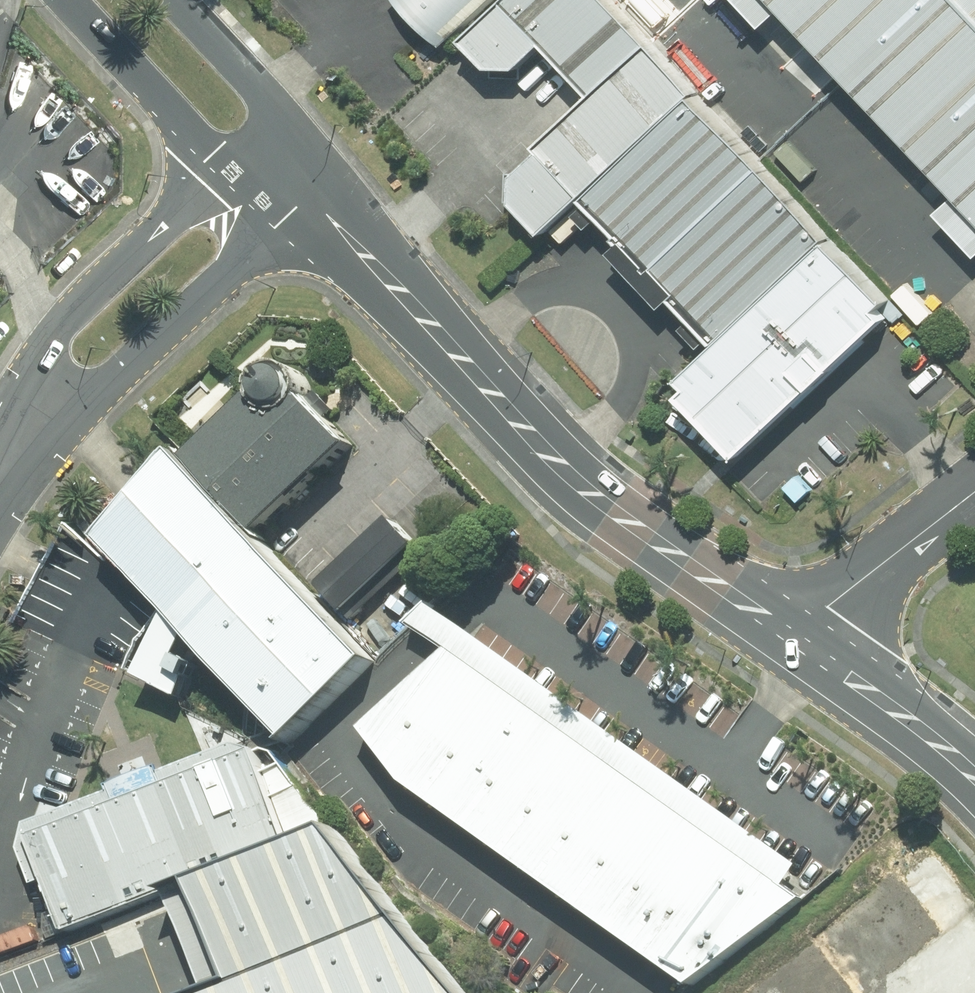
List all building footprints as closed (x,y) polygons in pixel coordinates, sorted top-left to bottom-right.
[(398,6),(442,57),(507,0),(405,0),(398,6)] [(661,51),(617,0),(532,0),(483,43),(504,69),(534,76),(566,48),(609,96),(661,51)] [(974,210),(974,0),(778,0),(974,210)] [(535,209),(564,236),(606,201),(712,107),(661,51),(609,96),(545,154),(558,164),(534,189),(535,209)] [(701,387),(763,456),(911,326),(712,107),(606,201),(740,353),(701,387)] [(265,375),(260,382),(257,389),(256,398),(184,464),(256,540),(355,450),(308,400),(309,392),(307,385),(302,378),(296,373),(289,370),(281,369),(273,371),(265,375)] [(184,464),(178,457),(109,543),(175,617),(193,636),(289,742),(370,661),(256,540),(184,464)] [(317,592),(344,619),(416,547),(389,519),(317,592)] [(453,655),(786,890),(800,869),(436,610),(414,630),(449,652),(364,731),(381,753),(453,655)] [(193,636),(175,617),(142,681),(180,699),(196,668),(181,660),(193,636)] [(786,890),(453,655),(381,753),(407,787),(692,989),(803,902),(786,890)] [(264,749),(32,836),(71,935),(171,896),(336,832),(284,758),(264,749)] [(336,832),(171,896),(207,992),(464,992),(336,832)]
